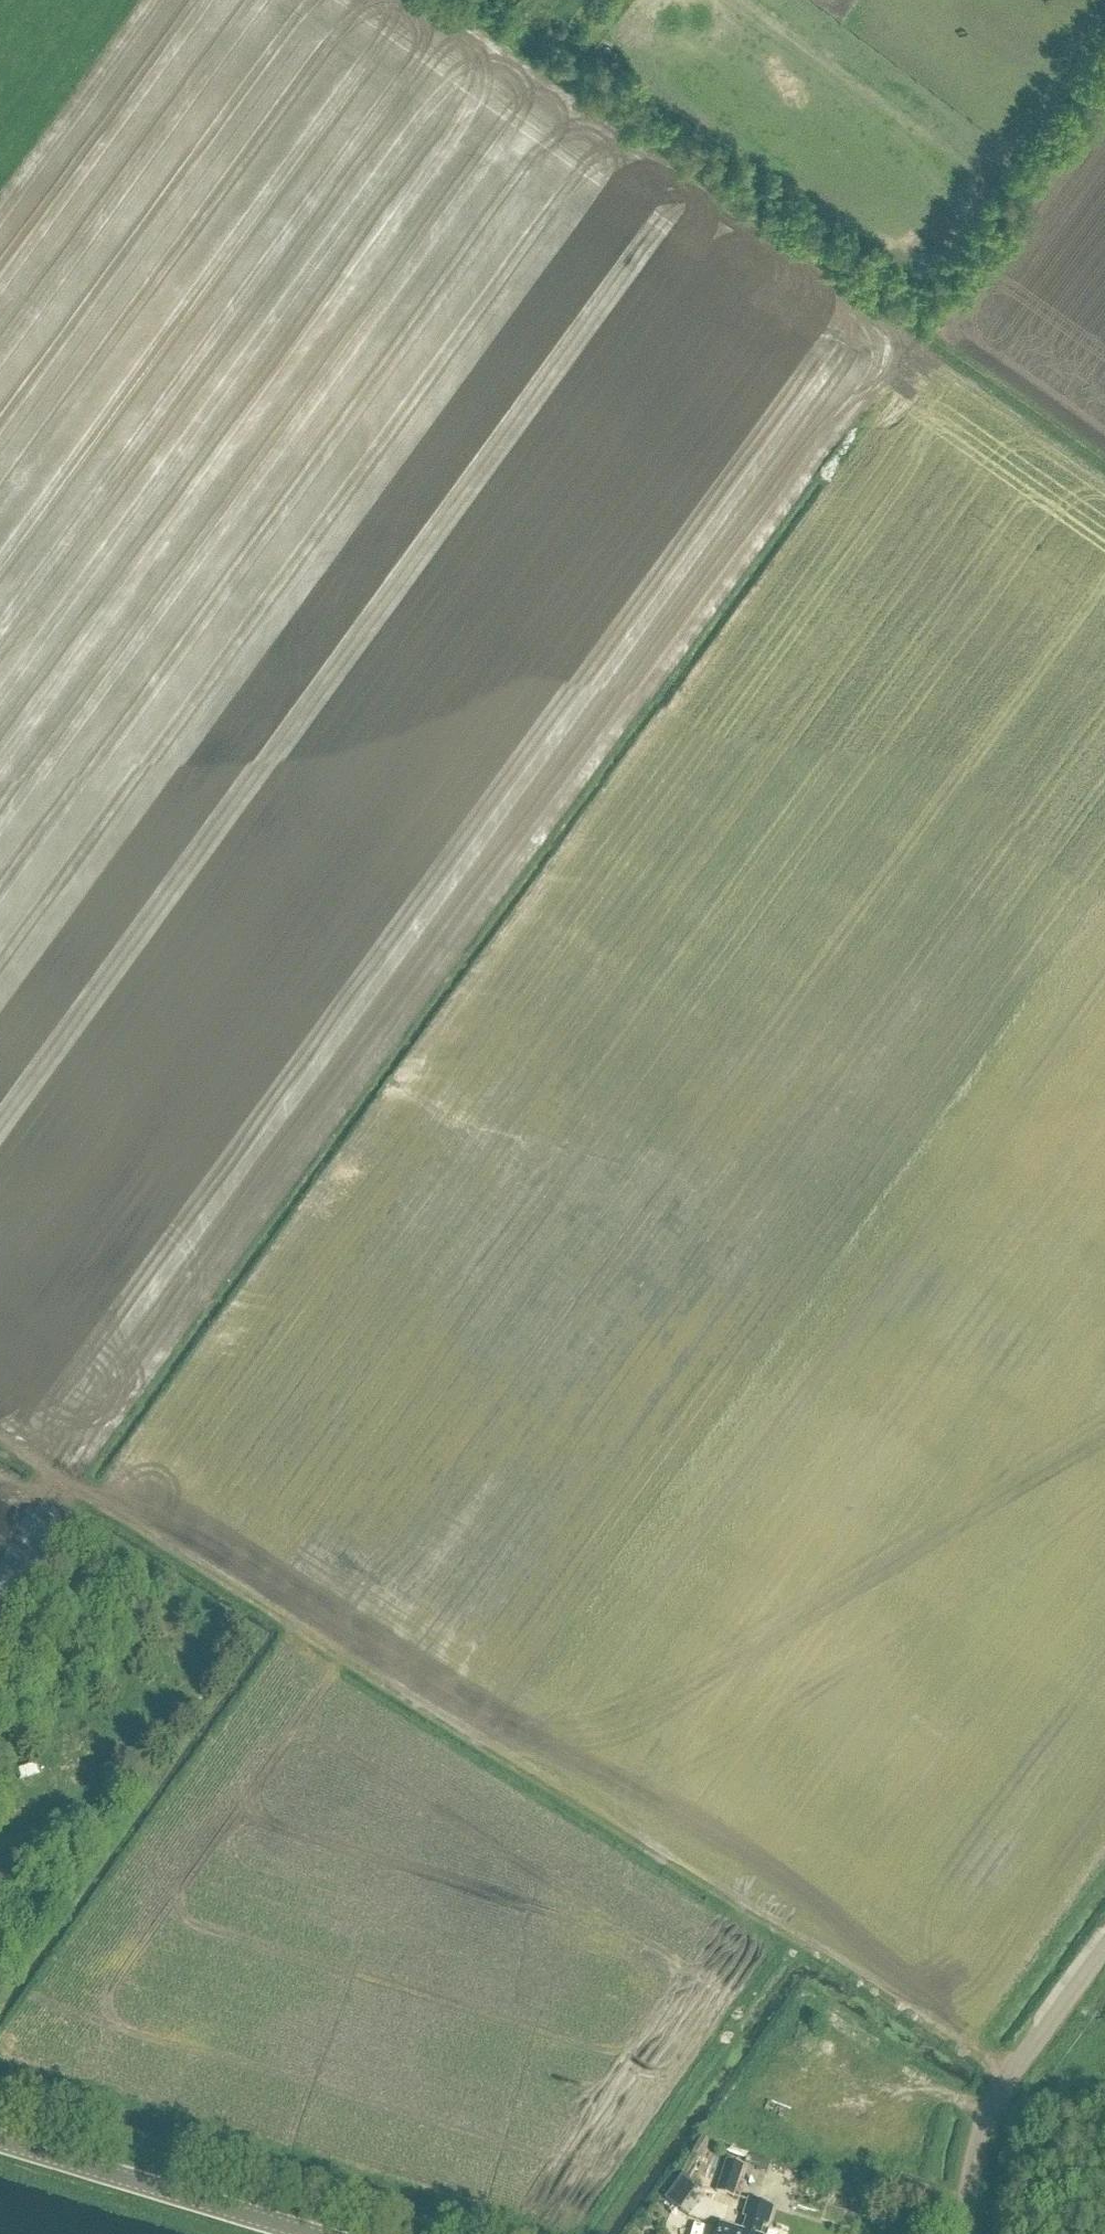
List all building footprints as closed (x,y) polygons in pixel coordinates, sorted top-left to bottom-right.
[(770,2179),(773,2168),(747,2159),(744,2168),(725,2163),(718,2161),(715,2170),(721,2172),(714,2193),(733,2200),(744,2170),(770,2179)] [(920,2194),(909,2191),(907,2197),(918,2201),(920,2194)] [(771,2211),(748,2203),(743,2218),(747,2219),(742,2233),(760,2233),(763,2225),(767,2226),(771,2211)] [(703,2230),(706,2218),(689,2214),(686,2227),(703,2230)]
